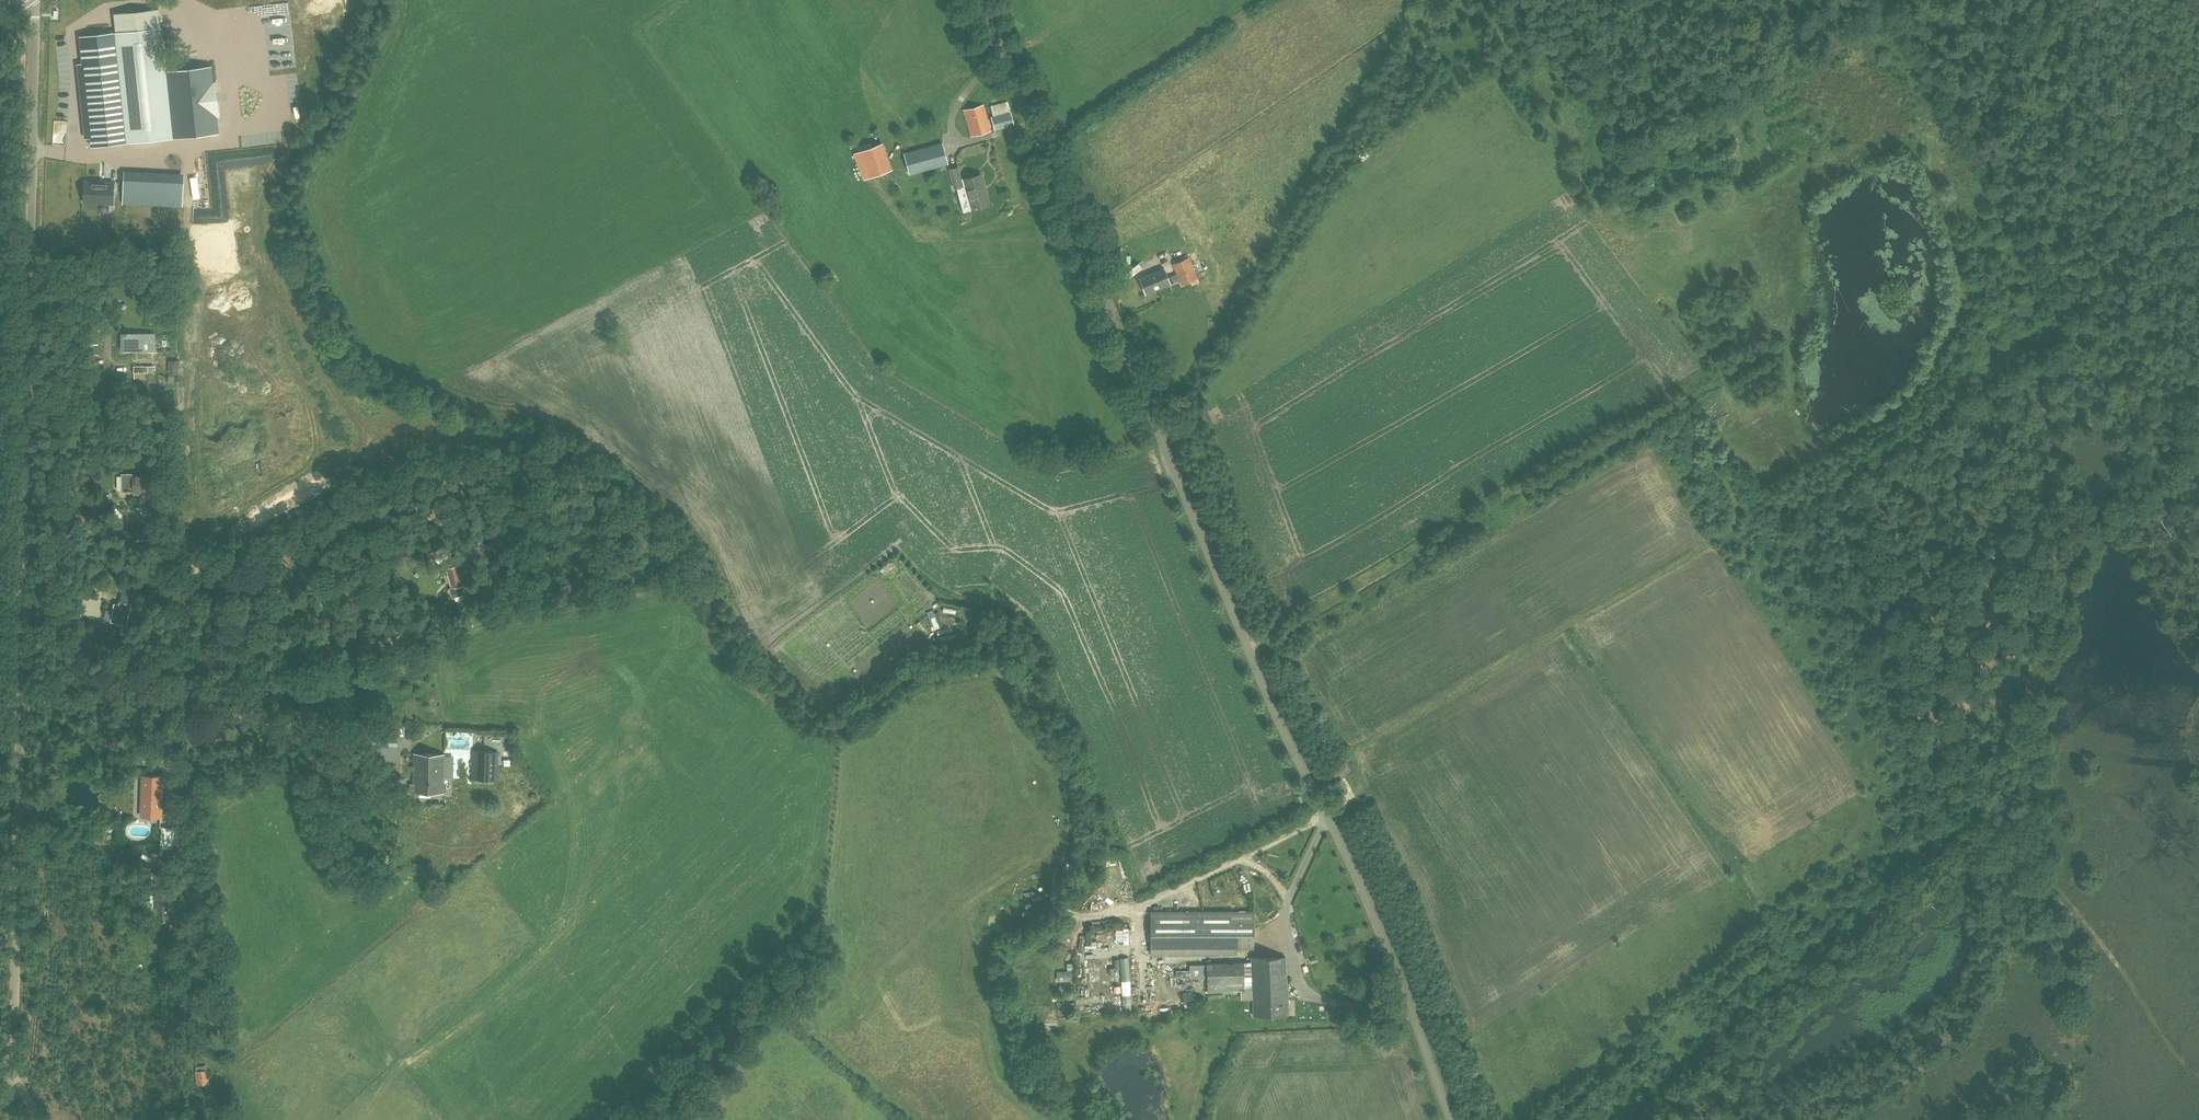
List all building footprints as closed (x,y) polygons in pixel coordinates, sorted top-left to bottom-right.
[(115,33),(80,36),(83,63),(91,138),(91,146),(219,133),(217,116),(219,116),(218,102),(219,102),(219,101),(218,102),(217,95),(219,95),(218,94),(217,94),(215,81),(213,81),(212,66),(166,71),(162,27),(161,27),(159,9),(140,11),(140,10),(139,10),(140,11),(133,12),(133,10),(133,12),(114,14),(116,32),(115,32),(115,33)] [(992,131),(984,104),(965,110),(973,137),(992,131)] [(1013,125),(1010,112),(1003,113),(991,116),(995,130),(1013,125)] [(893,169),(883,143),(854,153),(864,180),(893,169)] [(949,164),(943,143),(905,153),(911,174),(949,164)] [(955,188),(963,186),(958,167),(950,169),(955,188)] [(982,174),(964,179),(973,209),(990,204),(982,174)] [(164,180),(162,205),(182,206),(184,181),(164,180)] [(85,182),(84,201),(113,203),(114,183),(85,182)] [(1104,252),(1110,266),(1116,263),(1110,250),(1104,252)] [(1189,257),(1173,264),(1182,285),(1191,281),(1197,279),(1198,278),(1189,257)] [(1146,294),(1171,284),(1174,283),(1171,276),(1168,278),(1164,268),(1140,278),(1146,294)] [(155,351),(154,333),(132,333),(132,332),(126,332),(127,351),(155,351)] [(169,360),(169,375),(180,375),(180,360),(172,360),(169,360)] [(155,366),(136,366),(134,367),(134,379),(147,379),(147,372),(155,371),(155,366)] [(151,493),(150,474),(135,475),(135,473),(122,473),(123,492),(133,491),(133,495),(143,495),(143,493),(151,493)] [(168,516),(166,490),(152,491),(154,516),(168,516)] [(637,549),(650,557),(658,545),(646,536),(637,549)] [(453,587),(450,588),(453,598),(465,594),(464,591),(469,589),(467,584),(471,582),(465,564),(448,569),(453,587)] [(127,624),(132,605),(130,605),(132,598),(122,596),(119,606),(114,605),(112,613),(114,613),(112,623),(121,626),(121,627),(127,628),(128,624),(127,624)] [(946,633),(946,643),(957,642),(957,632),(946,633)] [(250,693),(248,704),(269,708),(271,698),(250,693)] [(499,752),(474,751),(473,779),(498,780),(499,752)] [(415,754),(414,792),(444,793),(445,755),(415,754)] [(142,815),(143,815),(151,816),(152,816),(160,816),(161,816),(161,815),(161,807),(162,776),(143,776),(142,807),(142,815)] [(1348,789),(1343,779),(1328,786),(1333,796),(1348,789)] [(187,828),(175,828),(175,849),(186,849),(187,828)] [(195,879),(187,873),(181,880),(189,886),(195,879)] [(159,890),(159,908),(159,921),(170,921),(170,911),(168,911),(168,900),(172,900),(172,890),(159,890)] [(1253,911),(1151,912),(1152,955),(1236,954),(1236,948),(1253,948),(1253,911)] [(1118,928),(1098,929),(1098,941),(1118,940),(1118,928)] [(1251,958),(1252,963),(1244,963),(1244,964),(1207,964),(1207,978),(1208,990),(1208,991),(1245,990),(1253,990),(1254,1015),(1288,1014),(1286,957),(1251,958)] [(1130,970),(1130,959),(1118,959),(1118,969),(1130,970)] [(1207,978),(1207,964),(1190,964),(1190,972),(1190,978),(1207,978)] [(174,969),(169,976),(174,980),(179,972),(174,969)] [(1073,971),(1060,971),(1060,981),(1073,981),(1073,971)] [(1088,976),(1089,984),(1097,983),(1096,975),(1088,976)] [(196,1066),(196,1071),(195,1071),(197,1085),(210,1084),(209,1070),(208,1070),(207,1065),(196,1066)]
